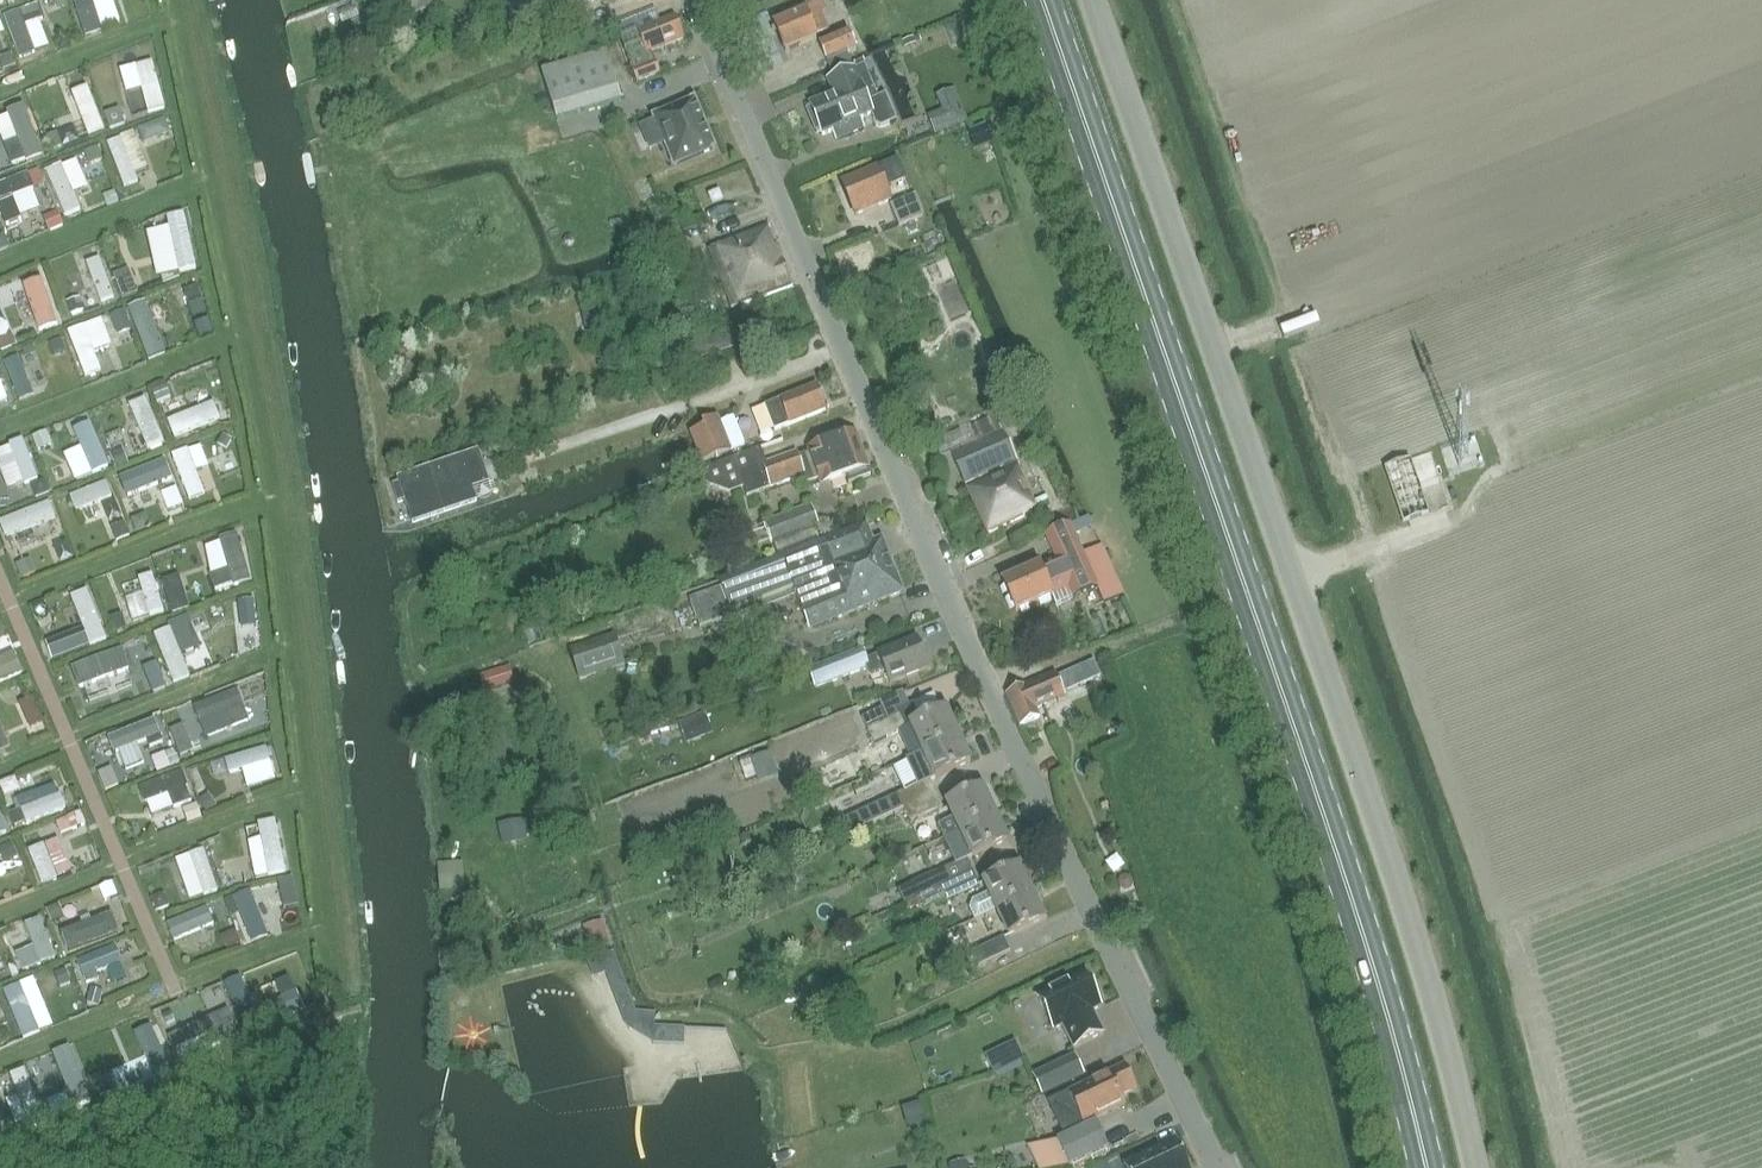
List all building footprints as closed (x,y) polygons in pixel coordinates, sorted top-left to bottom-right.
[(89,0),(68,0),(80,35),(99,29),(89,0)] [(430,0),(378,0),(382,12),(387,24),(433,7),(430,0)] [(819,7),(817,0),(811,0),(782,12),(785,21),(774,25),(786,53),(818,39),(817,35),(829,30),(819,7)] [(620,39),(637,82),(660,73),(652,52),(683,40),(674,18),(620,39)] [(850,34),(820,46),(821,47),(828,64),(831,73),(852,64),(848,56),(858,52),(850,34)] [(541,72),(556,120),(621,100),(607,52),(541,72)] [(11,54),(4,57),(1,63),(4,70),(15,66),(11,54)] [(143,108),(161,103),(148,57),(130,62),(143,108)] [(812,109),(806,111),(816,133),(821,131),(823,135),(836,130),(840,139),(865,129),(862,123),(862,121),(871,117),(875,127),(881,129),(897,123),(886,96),(878,99),(865,65),(856,70),(854,70),(852,64),(831,73),(834,79),(828,81),(834,95),(810,105),(812,109)] [(943,112),(928,118),(935,134),(968,121),(955,90),(937,97),(943,112)] [(674,164),(675,167),(677,166),(677,165),(712,150),(713,150),(715,149),(714,147),(713,147),(695,103),(694,100),(692,101),(692,102),(656,117),(656,116),(654,118),(655,120),(674,164)] [(31,149),(20,107),(0,112),(0,144),(14,140),(17,152),(31,149)] [(120,109),(106,114),(111,128),(125,123),(120,109)] [(165,119),(151,124),(154,131),(163,135),(170,132),(165,119)] [(986,125),(972,130),(979,147),(993,142),(986,125)] [(130,169),(144,164),(130,127),(102,137),(120,184),(134,179),(130,169)] [(57,133),(46,137),(51,150),(62,145),(57,133)] [(97,147),(83,151),(88,164),(101,160),(97,147)] [(855,216),(893,200),(888,189),(907,181),(898,160),(879,168),(842,183),(855,216)] [(38,169),(27,174),(33,188),(44,184),(38,169)] [(114,191),(103,196),(108,207),(119,202),(114,191)] [(710,195),(713,203),(722,200),(719,191),(710,195)] [(899,226),(924,216),(916,197),(891,207),(899,226)] [(172,285),(193,283),(186,203),(165,205),(172,285)] [(52,229),(63,225),(57,212),(46,216),(52,229)] [(709,251),(731,309),(791,285),(774,243),(772,244),(766,229),(709,251)] [(4,233),(0,235),(0,250),(10,246),(4,233)] [(95,254),(82,259),(97,301),(110,296),(95,254)] [(912,255),(902,259),(905,267),(915,262),(912,255)] [(18,282),(28,332),(52,328),(41,277),(18,282)] [(133,280),(117,286),(122,298),(137,292),(133,280)] [(196,285),(183,290),(188,303),(201,298),(196,285)] [(68,302),(72,314),(84,310),(80,298),(68,302)] [(595,309),(581,311),(585,329),(599,326),(595,309)] [(122,311),(111,316),(117,332),(129,327),(122,311)] [(94,320),(64,330),(80,375),(97,369),(92,353),(104,349),(94,320)] [(2,350),(15,344),(9,331),(0,335),(0,345),(2,350)] [(52,354),(64,350),(60,339),(48,343),(52,354)] [(910,355),(902,359),(906,367),(914,363),(910,355)] [(151,392),(155,403),(169,397),(165,385),(151,392)] [(816,387),(780,401),(765,407),(775,431),(789,425),(826,411),(816,387)] [(207,399),(162,417),(169,435),(214,417),(207,399)] [(124,431),(132,449),(159,439),(145,404),(130,410),(137,426),(124,431)] [(230,409),(217,413),(221,425),(233,422),(230,409)] [(961,433),(936,444),(943,459),(953,455),(966,485),(1002,468),(1004,472),(967,488),(988,533),(1024,517),(1023,513),(1035,508),(1038,506),(1004,431),(1001,431),(995,417),(972,428),(961,433)] [(447,459),(443,446),(446,445),(436,418),(410,426),(424,469),(408,475),(417,503),(434,498),(439,512),(464,504),(459,491),(478,485),(467,452),(447,459)] [(701,463),(713,458),(727,452),(715,421),(702,425),(703,428),(689,434),(701,463)] [(88,477),(106,469),(87,422),(69,429),(88,477)] [(115,428),(101,434),(106,448),(121,442),(115,428)] [(33,437),(37,448),(51,443),(46,432),(33,437)] [(807,483),(818,479),(819,479),(821,485),(846,477),(849,484),(871,477),(868,469),(855,433),(807,450),(808,454),(799,458),(798,453),(767,465),(761,449),(704,470),(706,475),(705,475),(708,486),(730,494),(744,489),(746,496),(805,475),(807,483)] [(224,435),(219,443),(226,448),(231,440),(224,435)] [(5,443),(20,486),(34,481),(19,438),(5,443)] [(168,451),(184,498),(200,493),(183,446),(168,451)] [(128,462),(122,450),(111,455),(117,467),(128,462)] [(1409,459),(1385,468),(1403,520),(1403,522),(1428,514),(1424,501),(1409,459)] [(113,480),(122,498),(166,479),(158,460),(113,480)] [(8,462),(0,466),(0,467),(9,489),(18,486),(8,462)] [(37,497),(49,493),(44,480),(32,485),(37,497)] [(70,513),(109,503),(104,482),(65,493),(70,513)] [(0,521),(0,539),(0,540),(50,517),(43,502),(0,521)] [(811,509),(766,527),(772,543),(779,559),(824,541),(818,525),(811,509)] [(132,520),(138,533),(151,527),(145,514),(132,520)] [(130,535),(125,523),(113,528),(118,540),(130,535)] [(866,524),(824,541),(779,559),(760,566),(717,582),(719,588),(689,599),(700,628),(733,616),(734,619),(755,611),(754,608),(759,611),(796,597),(808,627),(837,615),(836,614),(841,612),(843,616),(858,610),(851,593),(869,587),(861,568),(890,557),(882,539),(873,542),(866,524)] [(1070,525),(1044,537),(1057,565),(1059,565),(1070,590),(1074,600),(1099,589),(1105,602),(1123,593),(1115,576),(1101,546),(1083,554),(1070,525)] [(234,533),(215,537),(224,585),(243,581),(234,533)] [(851,593),(858,610),(903,592),(890,557),(861,568),(869,587),(851,593)] [(21,578),(36,572),(31,560),(17,566),(21,578)] [(1041,566),(1003,583),(1016,613),(1070,590),(1059,565),(1057,565),(1043,571),(1041,566)] [(148,572),(133,577),(146,617),(161,612),(148,572)] [(83,589),(64,596),(84,648),(103,641),(83,589)] [(171,598),(176,612),(188,609),(183,594),(171,598)] [(252,600),(237,601),(238,615),(254,613),(252,600)] [(115,632),(126,629),(122,615),(110,618),(115,632)] [(537,627),(523,632),(528,646),(543,640),(537,627)] [(624,664),(624,663),(615,636),(570,650),(579,679),(624,664)] [(809,671),(816,688),(868,668),(871,676),(884,671),(889,684),(929,669),(917,638),(877,654),(878,657),(867,661),(863,650),(809,671)] [(47,650),(53,663),(66,657),(60,644),(47,650)] [(68,666),(74,688),(124,675),(118,653),(68,666)] [(0,661),(0,683),(16,677),(9,658),(0,661)] [(1075,670),(1082,686),(1100,678),(1093,662),(1075,670)] [(155,663),(142,668),(152,693),(164,687),(155,663)] [(511,665),(481,674),(486,690),(515,681),(511,665)] [(1036,709),(1066,697),(1056,673),(1025,686),(1026,688),(1007,696),(1021,727),(1040,718),(1036,709)] [(191,723),(240,709),(233,686),(184,701),(191,723)] [(39,711),(34,698),(21,703),(26,717),(39,711)] [(883,709),(862,719),(874,744),(898,733),(910,759),(921,754),(959,736),(947,709),(921,721),(912,704),(898,711),(900,715),(888,720),(883,709)] [(686,744),(713,734),(705,713),(678,723),(686,744)] [(110,752),(156,737),(150,720),(104,735),(110,752)] [(910,759),(906,761),(917,786),(930,780),(931,781),(972,762),(959,736),(921,754),(910,759)] [(188,737),(175,743),(180,756),(193,751),(188,737)] [(264,745),(218,756),(221,772),(267,762),(264,745)] [(779,776),(770,752),(740,763),(747,781),(757,777),(759,783),(779,776)] [(154,758),(160,771),(171,766),(165,753),(154,758)] [(917,786),(898,795),(904,808),(937,794),(931,781),(930,780),(917,786)] [(945,839),(996,815),(983,788),(945,806),(952,820),(939,826),(945,839)] [(57,791),(15,806),(21,820),(62,805),(57,791)] [(209,794),(199,801),(209,814),(218,808),(209,794)] [(937,794),(904,808),(911,823),(944,808),(937,794)] [(898,795),(847,819),(853,832),(904,808),(898,795)] [(184,810),(189,824),(202,819),(197,805),(184,810)] [(81,812),(56,821),(61,833),(85,824),(85,823),(81,813),(81,812)] [(951,853),(956,864),(967,859),(968,860),(1008,841),(996,815),(958,833),(945,839),(951,853)] [(13,829),(22,826),(19,816),(10,819),(13,829)] [(504,842),(524,838),(520,819),(500,823),(504,842)] [(16,855),(12,844),(1,849),(5,860),(16,855)] [(967,859),(956,864),(936,873),(936,872),(912,883),(912,884),(898,891),(904,904),(918,897),(974,873),(968,860),(967,859)] [(439,891),(463,889),(461,862),(438,863),(439,891)] [(988,915),(995,911),(1033,893),(1020,867),(982,885),(987,895),(972,901),(969,909),(975,920),(988,915)] [(947,902),(955,898),(980,887),(974,873),(918,897),(923,909),(945,899),(947,902)] [(1121,878),(1118,883),(1120,889),(1125,892),(1131,890),(1134,885),(1132,879),(1127,876),(1121,878)] [(285,891),(294,889),(292,878),(283,880),(285,891)] [(995,911),(1007,938),(1045,920),(1033,893),(995,911)] [(164,894),(151,899),(156,912),(169,907),(164,894)] [(47,910),(52,922),(59,919),(62,913),(59,905),(47,910)] [(604,928),(585,933),(591,953),(610,947),(604,928)] [(222,937),(228,950),(241,944),(235,931),(222,937)] [(978,968),(1011,952),(1004,938),(971,953),(978,968)] [(771,968),(768,980),(780,982),(783,970),(771,968)] [(70,983),(65,969),(54,974),(59,988),(70,983)] [(1054,1030),(1063,1026),(1074,1049),(1103,1034),(1096,1019),(1094,1020),(1090,1013),(1101,1007),(1085,974),(1038,997),(1054,1030)] [(101,1003),(104,991),(92,987),(88,1000),(101,1003)] [(246,989),(229,996),(235,1010),(251,1004),(246,989)] [(169,1011),(159,1015),(165,1027),(174,1022),(169,1011)] [(1016,1042),(986,1057),(994,1074),(1024,1059),(1016,1042)] [(154,1064),(161,1071),(170,1060),(164,1054),(154,1064)] [(1075,1055),(1033,1075),(1042,1094),(1084,1075),(1075,1055)] [(1088,1113),(1136,1090),(1125,1067),(1050,1103),(1065,1134),(1092,1121),(1088,1113)] [(110,1091),(102,1073),(90,1078),(98,1096),(110,1091)] [(53,1120),(73,1112),(65,1093),(45,1101),(53,1120)] [(1027,1145),(1038,1167),(1061,1167),(1070,1167),(1110,1149),(1097,1123),(1057,1141),(1027,1145)] [(0,1126),(0,1137),(4,1139),(9,1131),(0,1126)] [(1124,1165),(1125,1167),(1188,1167),(1184,1159),(1175,1141),(1124,1165)]
